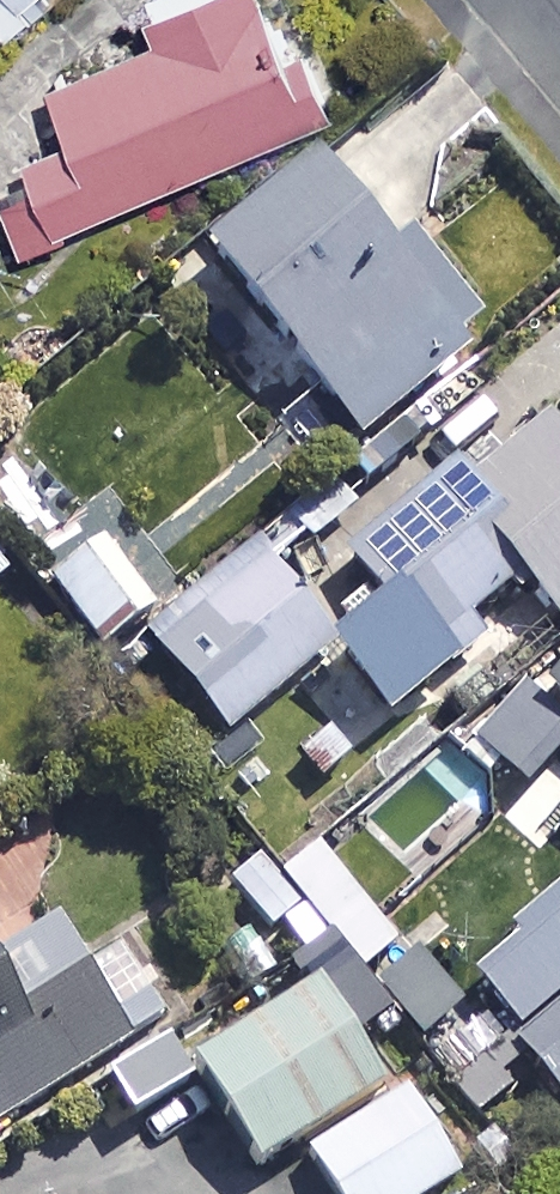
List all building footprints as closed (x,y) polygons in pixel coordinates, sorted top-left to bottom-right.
[(12,32),(52,0),(0,0),(0,18),(12,32)] [(281,0),(157,0),(177,46),(67,94),(92,152),(7,189),(35,252),(334,122),(281,0)] [(485,140),(424,188),(454,225),(431,243),(491,318),(559,262),(559,233),(485,140)] [(470,359),(327,182),(221,267),(364,444),(470,359)] [(0,202),(0,221),(9,213),(0,202)] [(477,497),(466,483),(359,569),(431,660),(529,582),(559,621),(559,430),(477,497)] [(190,589),(134,527),(94,563),(71,537),(33,572),(112,660),(190,589)] [(266,560),(162,645),(237,736),(341,651),(266,560)] [(14,579),(0,563),(0,590),(14,579)] [(552,698),(559,706),(559,690),(552,698)] [(532,696),(479,746),(524,793),(559,758),(559,725),(532,696)] [(173,1017),(128,949),(90,974),(62,932),(0,973),(0,1131),(173,1017)] [(328,983),(197,1064),(267,1177),(309,1151),(335,1193),(442,1193),(463,1181),(407,1091),(398,1096),(328,983)] [(521,1047),(559,1094),(559,1014),(521,1047)]
